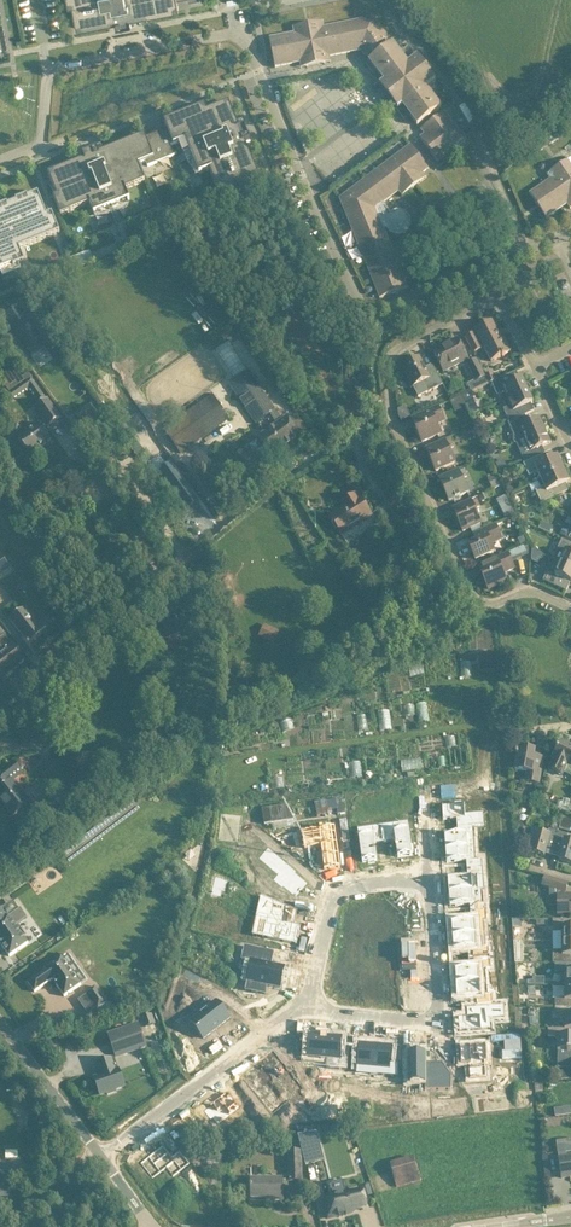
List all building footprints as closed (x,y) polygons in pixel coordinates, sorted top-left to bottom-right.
[(68,6),(72,5),(77,29),(115,21),(116,26),(131,23),(130,18),(179,9),(177,0),(67,0),(68,6)] [(269,38),(275,68),(276,68),(276,67),(288,65),(300,62),(301,69),(331,63),(330,57),(361,50),(366,56),(365,56),(365,57),(390,38),(389,38),(388,38),(374,19),(324,28),(323,22),(293,28),(294,34),(270,39),(270,38),(269,38)] [(426,88),(436,80),(418,56),(410,46),(400,54),(393,44),(394,43),(393,43),(369,61),(369,62),(370,62),(381,76),(376,80),(402,114),(407,110),(418,125),(417,125),(417,126),(442,107),(441,107),(426,88)] [(84,160),(48,174),(57,196),(53,198),(61,216),(90,204),(94,214),(130,200),(126,190),(145,182),(139,165),(146,162),(148,167),(175,156),(171,146),(186,140),(200,174),(210,170),(221,199),(240,192),(238,188),(260,179),(245,143),(250,141),(244,127),(240,129),(229,102),(207,111),(205,105),(164,121),(167,129),(146,138),(145,135),(99,154),(97,149),(82,155),(84,160)] [(445,112),(421,130),(421,131),(422,130),(426,135),(421,138),(420,137),(420,138),(438,162),(439,162),(438,161),(466,141),(445,113),(446,113),(445,112)] [(544,138),(546,140),(549,145),(557,140),(552,133),(544,138)] [(531,147),(532,148),(536,154),(543,149),(539,143),(531,147)] [(392,214),(383,203),(398,192),(402,197),(426,178),(423,173),(428,169),(428,170),(429,169),(410,145),(410,146),(340,199),(381,298),(380,298),(380,299),(408,287),(407,287),(405,281),(410,279),(399,250),(393,253),(384,230),(388,228),(392,232),(398,235),(405,232),(409,226),(409,219),(404,214),(397,212),(392,214)] [(557,168),(547,175),(550,180),(530,194),(530,193),(529,194),(547,219),(547,218),(567,204),(570,209),(570,159),(557,168)] [(13,265),(14,267),(25,263),(20,249),(60,233),(52,214),(47,216),(38,192),(0,207),(0,270),(13,265)] [(194,209),(163,221),(168,233),(199,220),(194,209)] [(89,252),(71,259),(76,271),(94,264),(89,252)] [(19,307),(4,318),(31,356),(46,346),(19,307)] [(511,352),(510,351),(504,339),(502,340),(492,321),(475,330),(491,362),(492,363),(505,356),(504,355),(511,352)] [(474,333),(465,338),(474,354),(482,349),(474,333)] [(458,339),(449,343),(449,345),(435,353),(434,351),(433,352),(439,362),(444,372),(468,359),(463,350),(458,339)] [(411,388),(413,387),(418,398),(443,385),(434,368),(427,372),(420,358),(403,367),(410,381),(408,382),(411,388)] [(476,381),(485,376),(477,360),(467,365),(476,381)] [(0,377),(0,379),(7,388),(13,398),(30,387),(41,403),(34,409),(43,421),(39,424),(36,427),(32,422),(16,434),(19,438),(17,439),(30,456),(50,441),(42,430),(47,426),(48,427),(62,417),(49,399),(48,400),(39,388),(28,373),(23,377),(15,366),(0,377)] [(249,371),(229,384),(255,425),(269,415),(275,411),(249,371)] [(491,373),(485,375),(489,384),(491,383),(493,382),(495,381),(491,373)] [(505,393),(508,400),(527,391),(522,379),(517,381),(514,373),(495,381),(493,382),(491,383),(497,396),(505,393)] [(472,391),(462,396),(471,416),(477,413),(471,399),(475,397),(472,391)] [(511,406),(503,409),(509,422),(509,423),(525,416),(532,413),(528,405),(533,403),(527,391),(508,400),(511,406)] [(213,395),(163,430),(180,454),(230,419),(213,395)] [(99,414),(91,405),(91,404),(74,416),(82,427),(99,414)] [(412,419),(415,426),(422,443),(433,438),(441,434),(437,425),(445,422),(438,407),(428,412),(416,416),(412,419)] [(262,444),(253,450),(263,463),(271,457),(282,449),(284,452),(301,440),(286,419),(283,421),(283,422),(275,411),(269,415),(277,426),(258,439),(262,444)] [(509,422),(508,423),(513,434),(513,442),(514,444),(516,443),(545,430),(539,417),(528,422),(525,416),(509,423),(509,422)] [(540,448),(551,443),(545,430),(516,443),(525,463),(543,455),(540,448)] [(425,449),(428,456),(436,472),(447,467),(455,463),(449,450),(454,447),(451,441),(446,443),(445,440),(441,442),(430,447),(425,449)] [(488,456),(485,448),(478,451),(482,458),(488,456)] [(538,472),(541,480),(563,470),(558,457),(552,460),(549,452),(543,455),(525,463),(524,464),(529,476),(538,472)] [(503,462),(496,466),(500,474),(507,471),(503,462)] [(458,469),(443,476),(446,483),(442,485),(449,502),(469,493),(463,479),(467,477),(464,471),(460,473),(458,469)] [(174,470),(161,479),(186,514),(200,504),(174,470)] [(563,470),(541,480),(545,487),(536,491),(541,504),(567,492),(564,485),(569,483),(563,470)] [(502,485),(498,475),(487,479),(492,490),(502,485)] [(479,496),(481,502),(489,499),(486,492),(479,496)] [(342,535),(361,523),(372,516),(360,498),(359,499),(356,495),(346,501),(349,506),(330,517),(337,528),(342,535)] [(452,508),(455,515),(463,532),(482,523),(475,509),(480,507),(477,501),(472,503),(471,500),(466,502),(455,507),(452,508)] [(550,533),(553,527),(542,522),(539,528),(550,533)] [(495,525),(478,533),(481,539),(469,545),(476,560),(495,551),(492,545),(502,540),(495,525)] [(561,562),(570,567),(570,544),(562,540),(553,559),(561,562)] [(526,548),(525,546),(509,553),(512,559),(526,553),(525,549),(526,548)] [(479,568),(482,574),(489,590),(507,581),(503,574),(514,569),(509,558),(507,553),(489,562),(478,567),(479,568)] [(0,554),(0,576),(10,569),(0,554)] [(561,562),(555,575),(548,571),(543,581),(566,592),(570,582),(570,583),(570,567),(561,562)] [(20,586),(29,597),(39,589),(30,578),(20,586)] [(24,609),(10,620),(24,638),(22,639),(34,655),(45,647),(48,644),(51,643),(50,642),(61,634),(49,619),(38,627),(24,609)] [(273,644),(279,631),(264,624),(259,637),(273,644)] [(5,677),(12,672),(11,671),(25,660),(12,644),(7,637),(8,636),(0,626),(0,671),(5,677)] [(450,667),(451,682),(461,682),(460,666),(450,667)] [(431,703),(421,702),(420,723),(430,723),(431,703)] [(397,712),(407,711),(408,718),(419,717),(418,707),(405,709),(404,703),(396,704),(397,712)] [(265,738),(266,750),(289,749),(289,737),(265,738)] [(567,765),(570,767),(570,746),(561,741),(553,758),(554,759),(548,769),(562,776),(567,765)] [(539,784),(542,770),(544,758),(534,756),(535,751),(519,748),(518,753),(516,753),(516,756),(517,756),(516,761),(515,770),(527,772),(525,781),(539,784)] [(345,752),(329,753),(330,781),(346,781),(345,752)] [(39,754),(23,758),(24,763),(40,759),(39,754)] [(405,762),(406,774),(424,772),(423,760),(405,762)] [(2,798),(0,799),(13,816),(31,803),(15,781),(24,774),(14,762),(11,764),(0,773),(0,796),(2,798)] [(353,780),(366,780),(365,764),(352,764),(353,780)] [(287,780),(276,780),(276,791),(287,791),(287,780)] [(531,794),(530,802),(538,803),(539,796),(531,794)] [(455,805),(442,806),(443,821),(456,820),(457,828),(473,827),(484,827),(483,813),(466,815),(465,804),(462,805),(462,803),(455,803),(455,805)] [(218,841),(240,843),(243,817),(221,814),(218,841)] [(408,822),(383,826),(385,843),(395,842),(397,858),(413,856),(413,853),(414,853),(413,845),(412,846),(408,822)] [(553,822),(551,830),(549,830),(548,835),(533,830),(525,828),(522,839),(530,841),(527,851),(544,856),(545,852),(553,854),(559,833),(557,832),(560,824),(553,822)] [(383,826),(357,829),(362,864),(368,863),(368,865),(375,863),(375,862),(378,861),(375,844),(385,843),(383,826)] [(457,835),(444,836),(445,850),(474,848),(473,827),(457,828),(457,835)] [(335,828),(302,833),(305,850),(321,847),(324,871),(341,868),(335,828)] [(570,841),(567,840),(568,835),(559,833),(553,854),(560,856),(559,860),(570,864),(570,841)] [(268,847),(258,859),(277,875),(273,880),(282,889),(283,887),(296,898),(308,884),(296,873),(297,872),(268,847)] [(474,848),(445,850),(447,864),(466,862),(467,870),(482,869),(482,860),(475,861),(474,848)] [(467,877),(447,879),(449,894),(449,893),(481,891),(484,891),(482,869),(467,870),(467,877)] [(228,882),(216,877),(211,895),(220,897),(222,891),(225,892),(228,882)] [(558,891),(558,896),(558,915),(570,915),(570,896),(565,896),(565,893),(568,884),(545,877),(542,887),(558,891)] [(449,896),(447,896),(448,903),(450,903),(450,907),(469,906),(470,914),(486,912),(485,904),(482,904),(481,891),(449,893),(449,894),(449,896)] [(261,896),(256,918),(265,920),(261,938),(297,946),(301,927),(295,926),(283,923),(287,907),(261,896)] [(10,957),(28,944),(16,926),(27,918),(21,909),(9,917),(9,916),(6,918),(0,909),(0,943),(10,957)] [(452,930),(450,930),(450,937),(485,934),(484,921),(486,921),(486,912),(470,914),(471,921),(451,923),(452,930)] [(570,942),(570,920),(553,920),(553,933),(562,933),(562,942),(570,942)] [(485,934),(450,937),(451,945),(453,945),(453,951),(473,950),(473,958),(489,957),(488,948),(486,948),(485,934)] [(555,964),(570,964),(570,942),(562,942),(563,951),(553,951),(553,964),(555,964)] [(245,947),(242,960),(252,962),(246,991),(266,995),(268,986),(280,988),(285,968),(271,965),(274,953),(245,947)] [(62,958),(45,969),(46,971),(28,983),(35,993),(53,980),(64,997),(81,985),(62,958)] [(455,975),(453,975),(454,982),(455,982),(456,984),(485,982),(484,969),(490,968),(489,959),(473,960),(474,969),(455,970),(455,975)] [(564,986),(570,986),(570,964),(555,964),(555,972),(561,972),(564,976),(564,986)] [(186,970),(183,976),(198,984),(202,978),(186,970)] [(456,984),(455,984),(456,999),(476,997),(477,1006),(493,1004),(492,995),(486,996),(485,982),(456,984)] [(555,1008),(570,1008),(570,986),(564,986),(564,996),(561,999),(555,1000),(555,1008)] [(87,993),(98,1009),(107,1003),(95,987),(87,993)] [(216,1002),(190,1022),(204,1039),(230,1019),(216,1002)] [(459,1023),(457,1023),(458,1031),(460,1030),(460,1034),(491,1030),(490,1020),(505,1019),(504,1006),(466,1009),(467,1017),(458,1018),(459,1023)] [(555,1008),(555,1016),(561,1016),(564,1019),(565,1029),(570,1029),(570,1008),(555,1008)] [(152,1014),(141,1017),(144,1026),(155,1022),(152,1014)] [(138,1024),(108,1034),(115,1052),(117,1057),(128,1053),(146,1046),(138,1024)] [(548,1037),(554,1037),(558,1041),(558,1051),(558,1068),(570,1068),(570,1058),(570,1029),(565,1029),(548,1029),(548,1034),(548,1037)] [(310,1035),(308,1057),(315,1058),(327,1059),(326,1068),(347,1070),(349,1050),(340,1050),(341,1038),(328,1037),(328,1035),(327,1035),(327,1036),(322,1036),(322,1035),(321,1035),(321,1036),(310,1035)] [(78,1054),(89,1053),(88,1042),(77,1043),(78,1054)] [(360,1045),(358,1066),(370,1067),(369,1074),(398,1077),(398,1065),(390,1064),(392,1047),(360,1045)] [(486,1045),(460,1047),(461,1065),(468,1065),(470,1081),(487,1080),(485,1063),(488,1063),(486,1045)] [(425,1053),(408,1053),(409,1082),(425,1082),(425,1091),(451,1090),(451,1076),(442,1063),(430,1063),(430,1065),(425,1065),(425,1064),(425,1053)] [(271,1055),(252,1071),(262,1085),(256,1089),(267,1103),(283,1090),(289,1098),(300,1089),(282,1066),(281,1067),(271,1055)] [(97,1064),(102,1076),(94,1078),(100,1096),(107,1093),(108,1095),(116,1092),(115,1091),(125,1087),(119,1070),(116,1071),(111,1059),(97,1064)] [(570,1079),(570,1072),(561,1072),(561,1080),(570,1079)] [(228,1093),(204,1111),(211,1120),(213,1118),(218,1125),(240,1108),(228,1093)] [(478,1113),(508,1109),(506,1095),(476,1099),(478,1113)] [(329,1110),(321,1111),(322,1119),(330,1118),(329,1110)] [(315,1133),(298,1135),(306,1165),(306,1164),(306,1162),(321,1158),(317,1142),(315,1133)] [(319,1144),(321,1154),(335,1151),(334,1141),(319,1144)] [(150,1156),(140,1163),(152,1178),(166,1167),(173,1176),(190,1163),(180,1150),(172,1156),(163,1145),(150,1156)] [(302,1181),(302,1169),(301,1151),(289,1151),(289,1169),(290,1181),(302,1181)] [(559,1154),(559,1158),(560,1167),(562,1179),(570,1177),(570,1156),(567,1157),(567,1152),(559,1154)] [(420,1181),(417,1170),(414,1158),(390,1164),(394,1176),(396,1187),(420,1181)] [(346,1161),(328,1164),(330,1175),(348,1172),(346,1161)] [(0,1173),(0,1195),(9,1195),(9,1173),(0,1173)] [(283,1200),(283,1191),(283,1179),(263,1179),(251,1179),(251,1185),(250,1185),(250,1188),(252,1188),(252,1198),(273,1198),(273,1200),(283,1200)] [(371,1185),(366,1187),(369,1197),(374,1195),(371,1185)] [(328,1205),(325,1206),(328,1219),(338,1216),(339,1218),(346,1216),(346,1214),(351,1213),(350,1210),(354,1209),(357,1208),(367,1206),(365,1199),(363,1190),(347,1195),(345,1189),(331,1192),(332,1196),(326,1198),(328,1205)]
